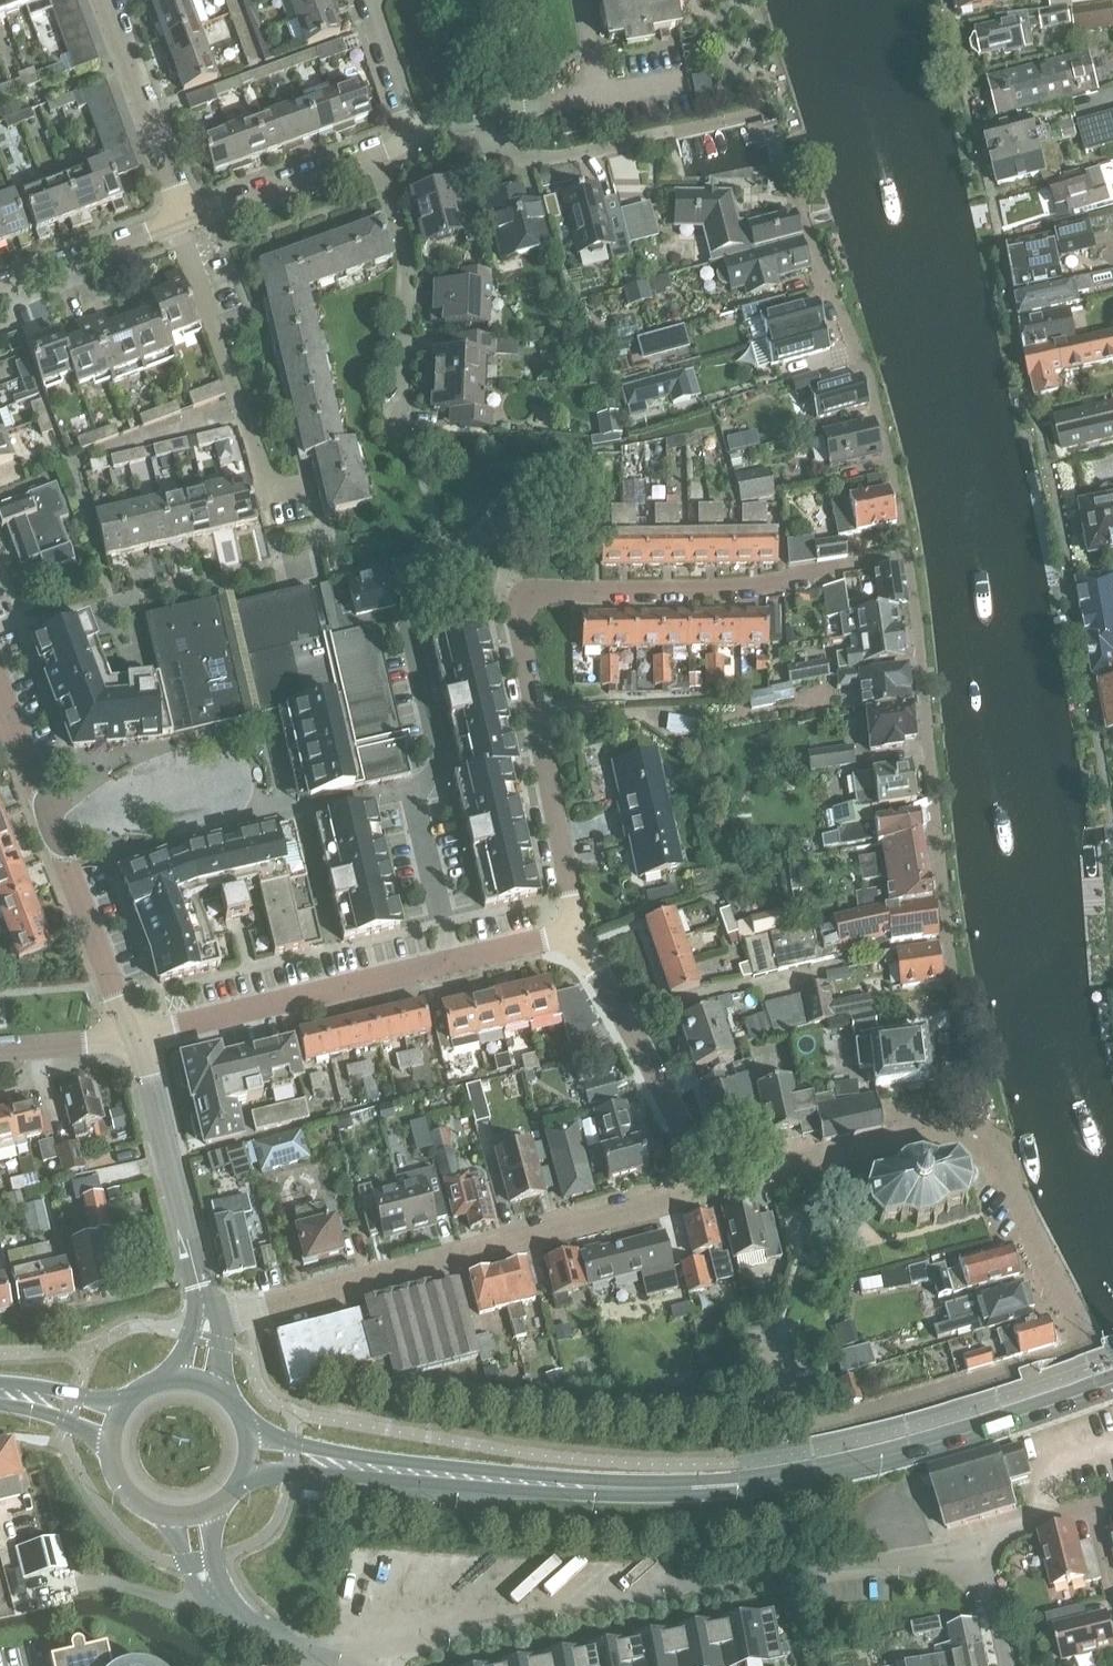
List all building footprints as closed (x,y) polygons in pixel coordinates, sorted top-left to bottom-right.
[(26,7),(27,7),(24,0),(0,0),(6,15),(26,7)] [(27,7),(26,7),(30,17),(52,9),(51,7),(49,0),(24,0),(27,7)] [(51,7),(52,9),(56,20),(81,10),(77,0),(71,0),(51,7)] [(148,16),(189,1),(189,0),(150,0),(153,8),(147,11),(148,16)] [(148,16),(150,21),(157,19),(164,39),(199,27),(209,23),(200,0),(192,0),(189,1),(148,16)] [(235,0),(225,0),(230,15),(239,12),(235,0)] [(246,10),(255,7),(253,0),(242,0),(246,10)] [(297,21),(336,7),(334,1),(328,3),(327,0),(289,0),(297,21)] [(604,12),(602,12),(605,29),(607,29),(609,40),(625,37),(626,48),(650,44),(648,33),(660,31),(661,41),(670,39),(668,29),(677,28),(676,17),(678,16),(675,0),(602,0),(604,12)] [(960,12),(996,5),(995,0),(958,0),(960,12)] [(1098,5),(1081,8),(1071,10),(1075,33),(1085,32),(1112,27),(1112,6),(1112,3),(1098,5)] [(246,10),(256,36),(265,33),(255,7),(246,10)] [(338,11),(336,7),(297,21),(307,47),(340,35),(332,14),(338,11)] [(975,37),(972,44),(974,52),(980,57),(1005,51),(1006,54),(1026,49),(1025,46),(1035,43),(1031,27),(1042,25),(1046,24),(1050,27),(1072,23),(1069,8),(1052,11),(1052,9),(997,17),(999,25),(976,30),(978,37),(975,37)] [(81,10),(56,20),(61,32),(86,23),(81,10)] [(240,41),(248,38),(239,12),(230,15),(240,41)] [(90,35),(86,23),(61,32),(65,45),(90,35)] [(166,62),(168,67),(208,52),(199,27),(164,39),(172,60),(166,62)] [(274,58),(265,33),(256,36),(265,62),(274,58)] [(316,50),(319,60),(320,63),(323,70),(328,68),(325,61),(347,53),(363,48),(359,34),(316,50)] [(95,48),(90,35),(65,45),(69,55),(70,57),(95,48)] [(258,64),(248,38),(240,41),(249,67),(258,64)] [(100,61),(95,48),(70,57),(75,70),(100,61)] [(293,69),(319,60),(316,50),(290,59),(293,69)] [(218,79),(208,52),(168,67),(169,72),(176,70),(184,92),(218,79)] [(999,116),(1099,91),(1089,54),(989,79),(999,116)] [(62,65),(49,69),(52,79),(75,70),(70,57),(69,55),(60,58),(62,65)] [(264,69),(268,79),(293,69),(290,59),(264,69)] [(49,69),(36,74),(28,77),(31,86),(52,79),(49,69)] [(264,69),(238,78),(242,88),(268,79),(264,69)] [(20,80),(7,85),(10,94),(23,90),(31,86),(28,77),(26,72),(18,75),(20,80)] [(238,78),(213,88),(216,97),(242,88),(238,78)] [(349,124),(370,117),(358,83),(350,86),(347,80),(341,78),(328,83),(331,93),(346,132),(351,131),(349,124)] [(112,95),(107,82),(82,91),(87,104),(112,95)] [(10,94),(7,85),(0,88),(0,98),(10,94)] [(217,101),(216,97),(213,88),(186,97),(191,111),(217,101)] [(73,94),(60,99),(63,108),(76,103),(79,109),(86,106),(82,92),(73,95),(73,94)] [(331,93),(306,102),(318,136),(338,128),(341,134),(346,132),(331,93)] [(116,107),(112,95),(87,104),(91,116),(116,107)] [(50,113),(63,108),(60,99),(47,104),(50,113)] [(318,136),(306,102),(280,112),(294,151),(299,150),(297,143),(318,136)] [(121,120),(116,107),(91,116),(96,129),(121,120)] [(31,110),(18,115),(21,124),(34,119),(31,110)] [(280,112),(254,121),(266,155),(287,147),(289,153),(294,151),(280,112)] [(1083,139),(1086,153),(1112,146),(1112,114),(1078,123),(1083,139)] [(8,129),(21,124),(18,115),(5,119),(8,129)] [(251,115),(227,124),(229,130),(228,131),(243,170),(248,168),(246,162),(266,155),(254,121),(253,122),(251,115)] [(1073,117),(1072,118),(1060,121),(1065,140),(1078,137),(1073,117)] [(1032,118),(984,130),(992,159),(1053,143),(1049,127),(1035,131),(1032,118)] [(126,132),(121,120),(96,129),(100,141),(126,132)] [(237,172),(243,170),(228,131),(202,140),(214,174),(235,166),(237,172)] [(100,141),(104,151),(105,154),(130,145),(126,132),(100,141)] [(1062,177),(1053,143),(992,159),(998,185),(1042,174),(1044,181),(1062,177)] [(130,145),(105,154),(110,166),(135,157),(130,145)] [(115,214),(126,210),(115,179),(110,166),(105,154),(104,151),(82,159),(100,209),(112,204),(115,214)] [(135,157),(110,166),(115,179),(140,170),(135,157)] [(89,213),(100,209),(82,159),(60,167),(81,226),(93,222),(89,213)] [(60,167),(39,175),(57,224),(69,220),(73,229),(81,226),(60,167)] [(1070,212),(1109,200),(1099,168),(1050,183),(1057,206),(1067,204),(1070,212)] [(35,228),(40,241),(51,237),(47,228),(57,224),(39,175),(18,183),(23,195),(19,196),(15,197),(24,222),(28,221),(31,229),(35,228)] [(466,245),(480,242),(475,222),(468,195),(454,199),(449,180),(433,185),(434,187),(411,193),(425,244),(463,233),(466,245)] [(612,261),(631,256),(619,211),(607,214),(599,185),(563,195),(578,254),(608,246),(612,261)] [(520,255),(551,247),(542,211),(539,199),(528,202),(524,187),(486,197),(500,251),(502,260),(520,255)] [(756,251),(755,248),(799,237),(793,213),(738,228),(729,194),(675,193),(674,226),(677,226),(677,222),(707,222),(710,237),(714,236),(717,251),(714,252),(716,261),(707,263),(708,265),(756,251)] [(554,196),(543,199),(549,222),(560,219),(554,196)] [(32,245),(24,222),(15,197),(0,203),(0,227),(6,243),(17,239),(21,249),(32,245)] [(631,242),(656,236),(648,205),(624,211),(623,210),(619,211),(628,245),(631,244),(631,242)] [(1081,216),(1082,221),(1050,227),(1052,236),(1006,245),(1015,289),(1062,280),(1058,259),(1097,251),(1093,229),(1112,225),(1112,210),(1081,216)] [(379,221),(350,232),(364,268),(374,264),(375,266),(393,259),(379,221)] [(350,232),(321,242),(335,279),(345,275),(346,277),(364,270),(364,268),(350,232)] [(718,270),(716,275),(718,283),(721,286),(725,288),(730,287),(731,292),(744,288),(747,297),(780,288),(778,279),(809,271),(800,239),(792,242),(736,257),(723,261),(724,266),(721,267),(718,270)] [(335,279),(321,242),(292,253),(306,290),(307,289),(317,286),(317,287),(336,280),(335,279)] [(263,264),(278,303),(307,292),(307,289),(306,290),(292,253),(263,264)] [(169,289),(153,295),(170,339),(200,328),(179,271),(165,277),(169,289)] [(443,323),(487,325),(489,272),(463,271),(463,284),(436,283),(434,313),(444,313),(443,323)] [(1015,292),(1020,314),(1080,302),(1078,295),(1112,288),(1112,273),(1015,292)] [(631,305),(652,300),(648,282),(639,283),(627,287),(631,305)] [(278,303),(270,306),(277,337),(316,328),(315,325),(314,326),(311,315),(313,315),(307,292),(278,303)] [(143,313),(125,320),(144,373),(177,361),(170,339),(153,295),(138,301),(143,313)] [(745,323),(760,318),(771,316),(767,303),(741,310),(745,323)] [(760,318),(766,341),(767,342),(823,327),(825,327),(824,323),(818,303),(771,316),(760,318)] [(1025,351),(1077,339),(1071,310),(1019,322),(1025,351)] [(103,314),(90,319),(110,375),(114,384),(144,373),(125,320),(107,326),(103,314)] [(59,330),(57,331),(73,375),(78,387),(110,375),(90,319),(76,324),(80,336),(64,342),(59,330)] [(43,386),(73,375),(57,331),(46,335),(47,339),(42,341),(36,325),(22,330),(43,386)] [(645,359),(683,348),(677,327),(639,338),(645,359)] [(823,327),(767,342),(766,341),(765,341),(772,366),(829,351),(823,327)] [(277,337),(284,367),(323,358),(322,355),(321,355),(318,345),(320,345),(316,328),(277,337)] [(545,329),(533,330),(534,340),(545,339),(545,329)] [(1077,340),(1084,368),(1112,361),(1112,332),(1077,340)] [(12,353),(22,349),(16,334),(6,338),(12,353)] [(432,351),(431,380),(486,383),(486,380),(481,380),(482,355),(492,355),(492,338),(459,337),(458,352),(451,352),(432,351)] [(1055,374),(1084,368),(1077,340),(1025,352),(1032,380),(1036,396),(1059,391),(1055,374)] [(325,375),(327,374),(323,358),(284,367),(291,397),(330,388),(329,385),(328,385),(325,375)] [(15,364),(21,379),(31,375),(26,360),(15,364)] [(671,395),(673,403),(691,398),(683,373),(666,377),(671,395)] [(37,391),(31,375),(21,379),(27,395),(37,391)] [(792,381),(792,384),(796,396),(809,393),(816,419),(869,405),(861,378),(821,389),(817,375),(792,381)] [(628,407),(645,402),(671,395),(666,377),(623,390),(628,407)] [(431,380),(430,410),(449,410),(456,410),(455,426),(490,428),(490,410),(485,410),(486,383),(431,380)] [(194,408),(225,397),(220,383),(188,394),(194,408)] [(291,397),(298,427),(337,418),(336,415),(335,415),(332,404),(334,404),(330,388),(291,397)] [(31,405),(37,420),(47,416),(41,401),(31,405)] [(614,401),(606,403),(608,413),(616,412),(614,401)] [(177,402),(158,409),(162,419),(181,412),(177,402)] [(1056,419),(1063,449),(1112,438),(1112,405),(1056,419)] [(158,409),(139,417),(143,426),(162,419),(158,409)] [(53,432),(47,416),(37,420),(42,435),(53,432)] [(298,427),(305,457),(316,455),(343,448),(342,445),(339,434),(341,434),(337,418),(298,427)] [(829,468),(882,456),(874,420),(821,432),(829,468)] [(115,425),(96,432),(100,442),(119,436),(115,425)] [(228,429),(213,433),(215,444),(231,440),(228,429)] [(4,432),(0,434),(0,465),(14,460),(4,432)] [(96,432),(78,439),(82,449),(100,442),(96,432)] [(213,433),(197,437),(199,448),(215,444),(213,433)] [(620,434),(591,439),(592,447),(621,442),(620,434)] [(738,438),(726,441),(729,454),(741,451),(738,438)] [(186,439),(170,443),(172,454),(188,450),(186,439)] [(316,455),(323,484),(362,475),(361,472),(360,472),(357,461),(359,461),(355,442),(342,445),(343,448),(316,455)] [(157,458),(172,454),(170,443),(154,447),(157,458)] [(143,449),(127,453),(129,464),(146,460),(143,449)] [(114,468),(129,464),(127,453),(111,456),(114,468)] [(739,455),(730,457),(732,469),(742,466),(739,455)] [(90,462),(92,472),(108,469),(106,458),(90,462)] [(740,503),(774,495),(768,468),(734,475),(740,503)] [(366,491),(362,475),(323,484),(329,513),(369,504),(368,503),(367,503),(364,491),(366,491)] [(257,523),(246,480),(225,485),(235,528),(257,523)] [(75,561),(60,521),(69,518),(56,484),(27,494),(28,496),(0,507),(0,522),(2,528),(12,524),(16,535),(10,538),(21,567),(39,561),(44,573),(75,561)] [(225,485),(203,490),(214,533),(235,528),(225,485)] [(1111,488),(1112,494),(1087,499),(1088,506),(1085,506),(1090,534),(1088,535),(1092,555),(1112,551),(1112,488),(1111,488)] [(838,536),(896,525),(889,489),(831,500),(838,536)] [(192,538),(214,533),(203,490),(182,495),(192,538)] [(171,543),(192,538),(182,495),(161,500),(171,543)] [(149,548),(171,543),(161,500),(139,505),(149,548)] [(128,553),(149,548),(139,505),(118,510),(128,553)] [(699,531),(689,531),(689,565),(711,565),(710,505),(699,505),(699,524),(699,531)] [(722,505),(710,505),(711,565),(733,564),(732,530),(716,530),(716,524),(722,524),(722,505)] [(765,505),(754,506),(755,564),(779,563),(778,529),(760,529),(760,523),(766,523),(765,505)] [(661,525),(661,532),(645,532),(646,566),(667,565),(666,506),(655,506),(655,525),(661,525)] [(678,506),(666,506),(667,565),(689,565),(689,531),(672,531),(672,525),(679,524),(678,506)] [(749,530),(732,530),(733,564),(755,564),(754,506),(742,507),(742,508),(742,523),(749,523),(749,530)] [(600,567),(624,566),(623,507),(611,507),(611,526),(618,526),(618,533),(600,533),(600,567)] [(635,507),(623,507),(624,566),(646,566),(645,532),(645,520),(635,520),(635,507)] [(106,559),(128,553),(118,510),(96,515),(106,559)] [(817,562),(848,556),(844,539),(814,545),(817,562)] [(871,570),(858,572),(863,599),(865,610),(878,608),(893,606),(907,604),(901,565),(871,570)] [(356,619),(340,622),(343,636),(375,628),(372,615),(395,610),(386,571),(372,574),(371,568),(350,573),(352,579),(347,580),(356,619)] [(1084,623),(1112,617),(1112,573),(1076,580),(1084,623)] [(291,709),(311,799),(410,776),(376,628),(375,628),(343,636),(340,622),(331,584),(320,586),(332,638),(323,640),(311,589),(236,606),(261,715),(291,709)] [(844,584),(824,587),(828,617),(842,615),(846,638),(858,637),(897,629),(893,606),(878,608),(865,610),(856,611),(849,612),(847,601),(844,584)] [(863,599),(847,601),(849,612),(856,611),(865,610),(863,599)] [(239,698),(217,601),(144,617),(158,677),(171,737),(215,727),(210,704),(239,698)] [(768,646),(767,611),(741,612),(741,647),(768,646)] [(715,647),(714,612),(687,613),(688,648),(715,647)] [(741,612),(714,612),(715,647),(741,647),(741,612)] [(661,648),(661,613),(634,614),(635,649),(661,648)] [(687,613),(661,613),(661,648),(661,656),(669,656),(669,648),(688,648),(687,613)] [(581,650),(608,649),(607,614),(581,615),(581,650)] [(634,614),(607,614),(608,649),(635,649),(634,614)] [(1084,623),(1094,675),(1112,672),(1112,617),(1084,623)] [(113,687),(88,620),(34,640),(74,748),(160,739),(171,737),(158,677),(113,687)] [(900,628),(897,629),(858,637),(860,651),(836,654),(839,670),(863,666),(862,663),(901,658),(901,655),(904,655),(900,628)] [(786,644),(796,644),(795,630),(786,631),(786,644)] [(485,908),(537,896),(530,869),(522,871),(519,859),(530,857),(525,836),(514,838),(511,826),(522,823),(517,802),(506,805),(503,792),(512,790),(507,769),(516,767),(510,741),(501,743),(498,730),(509,728),(504,707),(495,709),(492,696),(501,694),(496,674),(485,676),(482,663),(491,661),(484,633),(432,645),(441,686),(450,684),(453,697),(445,699),(450,722),(458,720),(461,733),(453,735),(462,774),(454,776),(464,818),(472,816),(475,829),(467,831),(472,854),(480,852),(483,865),(475,867),(485,908)] [(706,656),(706,670),(723,669),(722,655),(706,656)] [(653,656),(654,670),(670,670),(669,656),(661,656),(653,656)] [(601,657),(601,671),(617,671),(617,657),(601,657)] [(756,669),(768,669),(768,658),(755,658),(756,669)] [(829,675),(826,661),(787,669),(790,683),(791,683),(829,675)] [(859,683),(862,708),(911,702),(906,666),(859,672),(859,670),(836,673),(838,686),(859,683)] [(723,683),(723,669),(706,670),(707,684),(723,683)] [(670,684),(670,670),(654,670),(654,685),(670,684)] [(617,685),(617,671),(601,671),(602,686),(617,685)] [(690,689),(701,689),(701,674),(690,675),(690,689)] [(628,688),(627,688),(627,693),(636,693),(636,676),(628,676),(628,688)] [(1107,707),(1112,706),(1112,681),(1103,683),(1103,686),(1101,688),(1103,699),(1106,700),(1107,707)] [(794,697),(791,683),(790,683),(790,684),(771,688),(772,690),(749,695),(751,708),(774,703),(774,701),(794,697)] [(903,743),(917,741),(911,704),(864,710),(869,752),(904,748),(903,743)] [(698,736),(700,720),(669,715),(667,731),(698,736)] [(807,755),(809,772),(853,766),(850,748),(807,755)] [(653,755),(614,764),(622,801),(622,802),(618,803),(622,821),(666,812),(666,811),(662,793),(653,755)] [(839,810),(833,810),(835,826),(841,825),(873,820),(871,808),(916,801),(910,766),(851,775),(856,807),(839,810)] [(372,808),(315,821),(330,882),(328,882),(334,905),(335,904),(344,941),(400,928),(394,905),(386,906),(383,894),(394,891),(382,843),(380,844),(377,831),(372,808)] [(666,812),(622,821),(626,840),(631,839),(639,877),(679,868),(670,831),(669,824),(677,822),(674,810),(666,812)] [(838,833),(821,837),(823,848),(840,846),(876,840),(876,845),(880,844),(922,838),(922,833),(921,831),(927,828),(925,815),(919,814),(919,813),(873,820),(873,821),(837,827),(838,833)] [(12,840),(2,814),(0,814),(0,845),(12,840)] [(221,901),(226,922),(236,919),(249,916),(244,895),(259,892),(275,955),(318,945),(318,947),(322,946),(294,824),(237,838),(238,839),(222,843),(221,841),(184,850),(184,852),(168,858),(167,856),(120,874),(134,912),(137,911),(143,925),(142,926),(151,948),(152,948),(154,953),(153,953),(153,955),(160,982),(220,968),(213,936),(201,905),(221,901)] [(858,858),(860,868),(925,858),(922,838),(880,844),(881,854),(858,858)] [(12,840),(0,845),(0,876),(22,867),(12,840)] [(928,878),(925,858),(860,868),(862,881),(885,878),(886,884),(928,878)] [(807,872),(805,859),(786,862),(789,875),(807,872)] [(22,867),(0,876),(0,906),(32,894),(22,867)] [(889,905),(931,898),(928,878),(886,884),(887,888),(856,893),(858,910),(889,905)] [(801,880),(791,882),(792,890),(802,889),(801,880)] [(43,921),(32,894),(0,906),(0,910),(5,923),(0,924),(0,929),(3,936),(9,934),(43,921)] [(832,919),(769,934),(778,971),(842,956),(841,952),(860,947),(860,944),(888,938),(889,944),(935,937),(937,937),(931,899),(889,906),(853,914),(852,913),(832,918),(832,919)] [(719,911),(723,923),(733,920),(729,907),(719,911)] [(753,937),(796,927),(792,909),(749,919),(753,937)] [(644,922),(653,947),(682,937),(673,912),(644,922)] [(737,932),(733,920),(723,923),(727,935),(737,932)] [(53,948),(43,921),(9,934),(19,960),(53,948)] [(769,934),(744,939),(753,976),(753,977),(754,977),(778,971),(769,934)] [(690,962),(682,937),(653,947),(661,972),(690,962)] [(901,988),(942,982),(936,945),(883,953),(885,965),(897,963),(901,988)] [(698,987),(690,962),(661,972),(669,996),(698,987)] [(742,978),(752,976),(749,963),(739,965),(742,978)] [(559,1017),(553,995),(550,981),(523,987),(531,1024),(559,1017)] [(827,983),(802,988),(802,989),(803,995),(808,1025),(851,1017),(872,1013),(869,996),(831,1003),(827,983)] [(504,1030),(531,1024),(523,987),(496,994),(504,1030)] [(563,1016),(567,1034),(592,1028),(598,1025),(578,989),(553,995),(559,1017),(563,1016)] [(468,1000),(477,1036),(504,1030),(496,994),(468,1000)] [(803,995),(764,1005),(774,1034),(808,1025),(803,995)] [(477,1036),(468,1000),(441,1006),(441,1007),(430,1009),(441,1054),(479,1045),(477,1036)] [(424,1003),(399,1009),(406,1038),(431,1032),(424,1003)] [(709,1071),(724,1066),(722,1061),(734,1057),(717,1007),(706,1011),(704,1005),(692,1009),(694,1015),(677,1021),(694,1070),(707,1066),(709,1071)] [(406,1038),(399,1009),(374,1015),(381,1044),(406,1038)] [(872,1013),(851,1017),(854,1034),(875,1030),(872,1013)] [(750,1040),(773,1034),(766,1014),(744,1021),(750,1040)] [(349,1021),(356,1050),(381,1044),(374,1015),(349,1021)] [(331,1056),(356,1050),(349,1021),(324,1027),(331,1056)] [(305,1062),(331,1056),(324,1027),(299,1033),(299,1036),(305,1062)] [(572,1054),(603,1047),(592,1028),(567,1034),(572,1054)] [(876,1086),(929,1079),(923,1032),(869,1039),(869,1042),(856,1043),(859,1069),(874,1067),(876,1086)] [(731,1065),(735,1076),(755,1068),(746,1041),(739,1044),(744,1060),(731,1065)] [(218,1052),(205,1055),(184,1060),(186,1070),(179,1072),(183,1090),(190,1088),(193,1100),(195,1099),(199,1116),(191,1118),(196,1139),(204,1137),(206,1145),(240,1137),(233,1106),(262,1099),(259,1088),(270,1085),(271,1092),(293,1087),(292,1080),(300,1078),(292,1044),(248,1054),(248,1053),(229,1058),(230,1061),(221,1063),(218,1052)] [(421,1051),(409,1053),(412,1067),(425,1065),(421,1051)] [(614,1051),(594,1056),(597,1066),(617,1060),(614,1051)] [(409,1053),(397,1056),(400,1070),(412,1067),(409,1053)] [(497,1071),(512,1068),(509,1054),(494,1057),(497,1071)] [(525,1071),(539,1068),(536,1054),(522,1057),(525,1071)] [(363,1080),(368,1101),(380,1098),(371,1061),(359,1064),(363,1080)] [(359,1064),(347,1067),(351,1083),(363,1080),(359,1064)] [(594,1065),(576,1071),(580,1083),(598,1078),(594,1065)] [(533,1071),(525,1073),(528,1082),(536,1079),(533,1071)] [(313,1091),(324,1088),(321,1074),(309,1077),(313,1091)] [(611,1076),(583,1084),(589,1104),(617,1096),(611,1076)] [(748,1141),(742,1123),(728,1078),(723,1080),(722,1077),(700,1084),(722,1150),(748,1141)] [(757,1084),(764,1115),(769,1134),(800,1127),(802,1136),(819,1132),(822,1142),(885,1127),(876,1093),(834,1103),(832,1093),(812,1098),(810,1089),(794,1093),(790,1077),(757,1084)] [(87,1135),(84,1124),(103,1119),(98,1101),(95,1102),(90,1084),(88,1084),(83,1083),(75,1085),(73,1088),(63,1091),(76,1138),(87,1135)] [(465,1088),(475,1124),(490,1120),(480,1084),(465,1088)] [(305,1101),(252,1113),(256,1132),(309,1119),(305,1101)] [(608,1180),(650,1169),(642,1140),(637,1141),(626,1102),(594,1112),(606,1150),(600,1151),(608,1180)] [(34,1104),(8,1110),(17,1148),(29,1145),(27,1139),(42,1136),(34,1104)] [(381,1120),(395,1116),(392,1105),(378,1109),(381,1120)] [(134,1124),(131,1108),(109,1113),(113,1129),(134,1124)] [(17,1148),(8,1110),(0,1112),(0,1152),(17,1148)] [(556,1110),(542,1114),(545,1125),(559,1121),(556,1110)] [(350,1115),(334,1120),(338,1132),(354,1127),(350,1115)] [(564,1199),(594,1191),(576,1126),(547,1134),(564,1199)] [(261,1173),(310,1159),(302,1130),(253,1144),(261,1173)] [(448,1131),(431,1135),(435,1152),(452,1148),(448,1131)] [(43,1142),(40,1148),(44,1163),(57,1159),(52,1140),(43,1142)] [(85,1168),(78,1142),(57,1148),(64,1174),(85,1168)] [(510,1202),(545,1193),(530,1142),(496,1152),(510,1202)] [(218,1152),(209,1154),(213,1169),(234,1164),(237,1177),(252,1174),(249,1159),(246,1146),(218,1152)] [(436,1154),(443,1180),(444,1180),(460,1176),(453,1149),(436,1154)] [(851,1204),(851,1205),(862,1215),(864,1214),(873,1209),(882,1219),(881,1223),(885,1224),(886,1220),(899,1217),(899,1221),(903,1221),(903,1217),(915,1221),(915,1225),(919,1225),(919,1221),(932,1218),(934,1221),(937,1219),(936,1216),(944,1208),(946,1212),(949,1210),(947,1206),(963,1203),(966,1206),(968,1203),(966,1200),(970,1186),(970,1184),(972,1184),(977,1179),(975,1173),(970,1170),(967,1171),(966,1170),(957,1159),(958,1155),(954,1154),(953,1158),(938,1161),(938,1157),(934,1157),(934,1161),(922,1158),(922,1153),(918,1153),(918,1157),(906,1160),(904,1157),(900,1158),(902,1162),(893,1171),(891,1167),(887,1169),(889,1173),(876,1176),(873,1173),(870,1175),(873,1178),(869,1191),(856,1190),(856,1191),(853,1200),(851,1204)] [(30,1158),(19,1161),(23,1176),(34,1174),(30,1158)] [(435,1168),(396,1178),(398,1189),(410,1232),(436,1225),(435,1221),(448,1218),(435,1168)] [(471,1230),(495,1224),(481,1172),(460,1177),(460,1176),(444,1180),(454,1219),(467,1216),(471,1230)] [(23,1177),(10,1180),(12,1191),(25,1188),(23,1177)] [(89,1234),(111,1229),(103,1194),(102,1194),(98,1178),(72,1184),(76,1200),(81,1199),(89,1234)] [(371,1185),(357,1188),(371,1238),(383,1235),(384,1239),(410,1232),(398,1189),(374,1195),(371,1185)] [(111,1202),(122,1200),(120,1190),(109,1192),(111,1202)] [(22,1192),(8,1195),(12,1211),(25,1208),(25,1207),(24,1201),(22,1192)] [(222,1277),(256,1269),(244,1216),(252,1214),(248,1196),(211,1204),(215,1221),(210,1222),(222,1277)] [(41,1197),(24,1201),(25,1207),(25,1208),(31,1235),(49,1231),(43,1203),(42,1203),(41,1197)] [(731,1205),(729,1209),(725,1210),(737,1258),(766,1251),(768,1260),(784,1256),(775,1217),(763,1220),(759,1217),(755,1202),(743,1205),(740,1203),(731,1205)] [(325,1205),(324,1204),(294,1212),(298,1227),(297,1227),(305,1258),(303,1259),(304,1265),(320,1261),(320,1258),(342,1252),(330,1208),(329,1204),(325,1205)] [(687,1220),(685,1220),(693,1255),(695,1254),(708,1251),(716,1283),(734,1279),(728,1253),(721,1255),(720,1250),(722,1250),(713,1213),(709,1214),(687,1220)] [(585,1254),(581,1255),(585,1270),(589,1287),(640,1274),(646,1297),(678,1289),(664,1233),(599,1250),(598,1246),(584,1250),(585,1254)] [(98,1288),(112,1285),(108,1268),(120,1265),(125,1258),(121,1241),(113,1237),(101,1240),(100,1235),(72,1242),(84,1291),(86,1291),(89,1293),(96,1291),(98,1288)] [(50,1245),(35,1248),(46,1301),(58,1298),(59,1299),(68,1297),(69,1296),(74,1295),(67,1262),(54,1265),(50,1245)] [(954,1293),(1019,1275),(1010,1245),(959,1259),(961,1267),(948,1271),(954,1293)] [(264,1268),(277,1265),(273,1247),(260,1250),(264,1268)] [(35,1248),(8,1254),(19,1307),(24,1306),(25,1307),(34,1304),(35,1303),(46,1301),(35,1248)] [(584,1271),(585,1270),(581,1255),(579,1255),(578,1252),(573,1253),(569,1250),(560,1253),(558,1256),(546,1259),(557,1307),(570,1304),(567,1294),(589,1289),(584,1271)] [(688,1293),(708,1288),(710,1288),(703,1258),(680,1263),(688,1293)] [(928,1261),(908,1267),(912,1285),(933,1281),(937,1297),(950,1294),(944,1273),(948,1272),(945,1262),(929,1266),(928,1261)] [(506,1269),(497,1271),(506,1308),(507,1308),(511,1322),(511,1323),(512,1323),(516,1338),(526,1336),(522,1320),(526,1319),(522,1304),(534,1301),(524,1263),(505,1268),(506,1269)] [(908,1267),(881,1272),(884,1290),(912,1285),(908,1267)] [(479,1315),(506,1308),(497,1271),(488,1274),(488,1272),(470,1277),(479,1315)] [(5,1313),(6,1311),(11,1309),(3,1276),(0,1277),(0,1314),(5,1313)] [(1022,1283),(945,1306),(949,1322),(1027,1299),(1028,1299),(1025,1288),(1023,1288),(1022,1283)] [(459,1284),(433,1291),(431,1285),(364,1303),(366,1312),(358,1314),(317,1325),(276,1336),(289,1388),(331,1377),(371,1367),(376,1385),(392,1381),(478,1358),(459,1284)] [(760,1302),(756,1287),(741,1291),(745,1306),(760,1302)] [(950,1323),(934,1328),(937,1338),(971,1328),(973,1333),(975,1333),(988,1329),(1032,1316),(1030,1310),(1031,1310),(1028,1299),(1027,1299),(949,1322),(950,1323)] [(688,1303),(676,1306),(680,1319),(691,1316),(688,1303)] [(1020,1354),(1053,1344),(1045,1317),(997,1332),(1001,1344),(1015,1340),(1020,1354)] [(849,1324),(834,1327),(840,1349),(854,1345),(849,1324)] [(569,1325),(554,1329),(557,1340),(571,1337),(569,1325)] [(981,1341),(989,1339),(990,1335),(988,1329),(975,1333),(977,1339),(981,1341)] [(481,1362),(498,1358),(493,1336),(476,1340),(481,1362)] [(842,1375),(859,1370),(853,1349),(835,1354),(842,1375)] [(967,1370),(993,1362),(989,1349),(963,1356),(967,1370)] [(497,1367),(483,1370),(488,1387),(502,1383),(497,1367)] [(567,1390),(562,1370),(546,1375),(551,1394),(567,1390)] [(847,1404),(863,1399),(855,1375),(855,1374),(839,1379),(847,1404)] [(695,1377),(685,1379),(688,1393),(699,1390),(695,1377)] [(20,1475),(12,1441),(0,1443),(0,1501),(21,1495),(16,1476),(20,1475)] [(1010,1486),(1032,1480),(1022,1447),(1000,1453),(999,1449),(929,1469),(947,1529),(1017,1508),(1010,1486)] [(1086,1583),(1101,1580),(1093,1547),(1079,1550),(1073,1526),(1041,1534),(1054,1586),(1068,1582),(1068,1584),(1072,1583),(1072,1581),(1084,1578),(1086,1583)] [(68,1569),(60,1537),(16,1548),(24,1580),(68,1569)] [(1079,1607),(1046,1615),(1050,1631),(1055,1629),(1059,1642),(1057,1643),(1058,1646),(1060,1646),(1063,1660),(1112,1647),(1112,1640),(1107,1615),(1082,1621),(1079,1607)] [(773,1612),(737,1619),(745,1662),(761,1658),(762,1664),(783,1660),(773,1612)] [(915,1635),(942,1630),(940,1617),(912,1623),(915,1635)] [(714,1623),(723,1665),(730,1665),(729,1665),(745,1662),(737,1619),(714,1623)] [(938,1646),(940,1656),(983,1647),(978,1621),(949,1627),(953,1643),(938,1646)] [(692,1628),(700,1665),(723,1665),(714,1623),(692,1628)] [(670,1632),(677,1665),(700,1665),(692,1628),(670,1632)] [(670,1632),(648,1637),(654,1665),(677,1665),(670,1632)] [(626,1641),(631,1665),(654,1665),(648,1637),(626,1641)] [(604,1646),(608,1665),(631,1665),(626,1641),(604,1646)] [(106,1647),(85,1652),(84,1647),(83,1646),(83,1645),(82,1644),(81,1643),(80,1643),(78,1642),(77,1642),(76,1642),(75,1643),(73,1643),(72,1644),(72,1645),(71,1647),(71,1648),(71,1649),(71,1650),(72,1655),(53,1659),(50,1660),(52,1665),(111,1665),(106,1647)] [(780,1646),(782,1655),(790,1654),(787,1644),(780,1646)] [(581,1650),(585,1665),(608,1665),(604,1646),(581,1650)] [(983,1647),(940,1656),(907,1663),(907,1665),(987,1665),(983,1647)] [(559,1654),(562,1665),(585,1665),(581,1650),(559,1654)] [(539,1665),(562,1665),(559,1654),(537,1659),(539,1665)]
